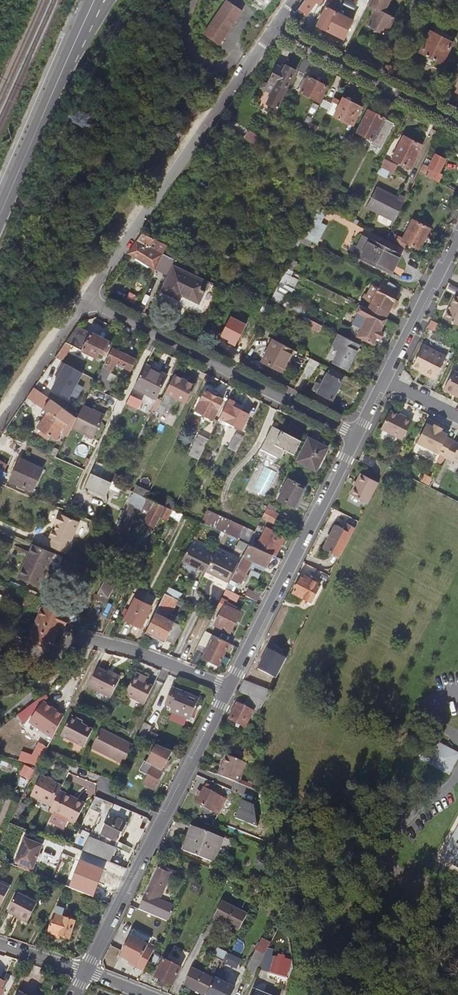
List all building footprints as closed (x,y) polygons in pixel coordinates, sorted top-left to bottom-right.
[(218,44),(241,10),(226,0),(225,0),(203,34),(218,44)] [(300,9),(309,15),(316,4),(321,7),(326,0),(331,4),(334,0),(306,0),(300,9)] [(369,5),(377,9),(369,25),(387,34),(395,18),(384,12),(389,0),(371,0),(369,5)] [(317,25),(328,31),(338,13),(327,7),(317,25)] [(355,21),(338,13),(328,31),(346,39),(355,21)] [(430,32),(420,51),(442,62),(452,43),(430,32)] [(309,74),(315,63),(306,59),(301,70),(309,74)] [(285,72),(279,68),(273,80),(289,88),(297,72),(288,67),(285,72)] [(328,86),(311,77),(304,92),(321,100),(328,86)] [(267,104),(278,110),(290,89),(289,89),(289,88),(273,80),(272,80),(270,84),(266,82),(263,89),(273,94),(267,104)] [(337,117),(350,124),(354,126),(363,108),(360,106),(346,99),(344,104),(337,100),(330,114),(337,117)] [(194,100),(186,112),(194,117),(201,105),(194,100)] [(396,124),(386,119),(371,112),(360,134),(369,138),(368,140),(374,143),(384,148),(396,124)] [(446,147),(453,132),(445,128),(438,143),(446,147)] [(173,129),(169,135),(179,142),(183,136),(173,129)] [(244,141),(255,150),(261,140),(250,133),(244,141)] [(409,138),(398,160),(414,168),(425,146),(409,138)] [(434,168),(427,165),(423,173),(444,183),(448,175),(444,174),(450,162),(440,156),(434,168)] [(380,173),(391,177),(396,162),(385,158),(380,173)] [(371,209),(398,223),(401,218),(410,199),(404,196),(402,200),(381,189),(371,209)] [(314,240),(330,210),(320,206),(305,236),(314,240)] [(406,220),(401,218),(398,223),(395,230),(400,233),(406,220)] [(418,221),(408,242),(425,250),(435,230),(418,221)] [(129,253),(158,271),(166,254),(154,248),(157,241),(143,234),(129,253)] [(359,256),(367,260),(377,239),(369,236),(359,256)] [(406,254),(377,239),(367,260),(396,275),(406,254)] [(273,299),(285,305),(298,279),(292,276),(295,271),(289,268),(273,299)] [(214,288),(180,270),(168,293),(184,302),(187,297),(205,307),(214,288)] [(382,284),(381,287),(375,285),(371,292),(368,291),(364,298),(367,300),(364,306),(370,309),(387,318),(393,307),(397,309),(400,302),(396,300),(400,293),(382,284)] [(446,320),(457,325),(457,297),(446,320)] [(389,319),(387,318),(370,309),(364,306),(362,305),(353,323),(355,324),(352,328),(356,334),(376,345),(379,339),(383,341),(386,334),(382,332),(389,319)] [(321,333),(325,326),(312,319),(308,326),(321,333)] [(113,342),(80,325),(59,355),(64,359),(74,344),(99,357),(101,352),(107,355),(113,342)] [(267,329),(260,325),(257,330),(265,334),(267,329)] [(119,349),(128,333),(123,330),(97,382),(108,387),(111,379),(107,377),(112,366),(111,365),(114,359),(132,368),(137,358),(119,349)] [(341,351),(336,362),(350,370),(358,352),(357,351),(360,344),(341,334),(336,345),(337,349),(341,351)] [(240,347),(247,351),(253,338),(246,335),(240,347)] [(284,372),(296,350),(275,339),(263,361),(284,372)] [(449,358),(426,347),(415,369),(438,380),(449,358)] [(306,374),(314,378),(320,367),(322,363),(314,359),(306,374)] [(54,387),(71,397),(85,371),(64,360),(60,368),(64,370),(61,375),(54,387)] [(167,376),(147,365),(136,389),(156,399),(167,376)] [(334,400),(346,376),(332,369),(324,386),(319,383),(316,390),(334,400)] [(456,372),(446,392),(456,397),(457,395),(457,396),(457,373),(456,372)] [(176,375),(167,392),(187,402),(195,385),(176,375)] [(56,408),(61,402),(37,385),(31,395),(42,403),(44,400),(56,408)] [(208,391),(198,412),(215,421),(225,400),(208,391)] [(237,402),(231,399),(220,419),(242,430),(250,414),(235,406),(237,402)] [(163,400),(156,416),(162,419),(170,403),(163,400)] [(107,415),(85,404),(80,415),(75,426),(96,437),(107,415)] [(58,438),(70,421),(51,409),(40,425),(58,438)] [(415,422),(407,418),(406,419),(401,416),(392,411),(383,429),(405,440),(415,422)] [(436,428),(429,425),(419,444),(447,458),(455,442),(456,442),(449,438),(450,436),(444,432),(445,430),(437,426),(436,428)] [(288,451),(298,456),(304,443),(278,430),(267,452),(283,460),(288,451)] [(190,456),(200,460),(210,439),(201,435),(190,456)] [(230,451),(236,455),(243,441),(237,437),(230,451)] [(312,442),(302,462),(320,472),(331,452),(312,442)] [(447,458),(454,462),(455,460),(457,461),(457,444),(455,442),(447,458)] [(9,478),(13,480),(24,458),(19,456),(9,478)] [(46,468),(24,458),(13,480),(35,490),(46,468)] [(110,491),(115,482),(94,473),(91,482),(110,491)] [(351,495),(369,505),(379,485),(361,476),(351,495)] [(293,480),(282,502),(297,510),(308,488),(293,480)] [(129,524),(134,527),(139,517),(149,497),(143,495),(129,524)] [(160,515),(171,520),(176,510),(149,497),(139,517),(150,522),(148,525),(154,527),(160,515)] [(259,533),(209,510),(203,522),(227,533),(253,545),(255,541),(259,533)] [(276,524),(281,516),(270,510),(262,526),(265,528),(269,521),(276,524)] [(52,547),(69,554),(83,523),(63,514),(58,524),(59,524),(61,525),(59,530),(57,529),(53,538),(56,539),(52,547)] [(326,550),(341,557),(357,528),(351,525),(348,530),(339,525),(326,550)] [(261,544),(255,541),(253,545),(260,548),(260,546),(277,554),(287,536),(269,528),(261,544)] [(185,559),(209,571),(209,570),(216,555),(193,543),(185,559)] [(22,577),(41,587),(56,555),(37,545),(22,577)] [(275,554),(260,548),(253,545),(236,578),(244,583),(256,559),(270,566),(275,554)] [(242,562),(218,550),(216,555),(209,570),(232,581),(242,562)] [(125,572),(115,567),(109,579),(99,600),(109,605),(125,572)] [(304,575),(295,593),(313,602),(322,584),(304,575)] [(241,602),(244,596),(230,589),(227,595),(241,602)] [(173,606),(177,596),(174,595),(169,592),(164,602),(173,606)] [(139,597),(128,620),(144,627),(155,605),(139,597)] [(231,603),(225,600),(222,606),(228,609),(220,625),(236,633),(246,615),(229,606),(231,603)] [(36,644),(47,650),(51,642),(55,644),(63,629),(67,631),(72,620),(46,607),(30,640),(36,643),(36,644)] [(178,622),(159,613),(151,630),(170,639),(178,622)] [(222,662),(232,642),(216,634),(207,654),(222,662)] [(115,698),(124,681),(112,674),(102,669),(93,686),(115,698)] [(114,670),(112,674),(124,681),(126,677),(114,670)] [(141,673),(139,678),(149,682),(151,677),(141,673)] [(129,696),(147,705),(157,686),(149,682),(139,678),(129,696)] [(258,688),(246,682),(241,692),(254,697),(258,688)] [(194,719),(201,701),(188,697),(189,693),(175,688),(168,705),(176,708),(175,712),(194,719)] [(202,698),(189,693),(188,697),(201,701),(202,698)] [(48,700),(29,716),(35,719),(32,724),(57,736),(68,715),(59,710),(60,707),(48,700)] [(254,713),(239,705),(231,720),(246,728),(254,713)] [(74,717),(89,725),(91,722),(75,715),(74,717)] [(89,725),(74,717),(65,735),(88,746),(97,729),(89,725)] [(155,727),(147,724),(141,737),(148,740),(155,727)] [(136,746),(105,730),(95,748),(127,764),(136,746)] [(38,741),(34,753),(22,749),(19,759),(39,766),(46,744),(38,741)] [(423,763),(450,776),(457,760),(457,754),(434,741),(423,763)] [(147,784),(156,788),(174,751),(159,744),(150,763),(145,760),(140,770),(151,775),(147,784)] [(230,754),(225,764),(228,766),(223,777),(238,783),(248,761),(230,754)] [(225,764),(220,775),(223,777),(228,766),(225,764)] [(19,788),(29,793),(42,767),(31,765),(19,788)] [(34,795),(51,804),(62,784),(44,775),(34,795)] [(62,784),(51,804),(55,806),(65,786),(62,784)] [(221,812),(227,798),(211,791),(214,786),(208,784),(199,802),(221,812)] [(66,796),(79,802),(81,798),(68,792),(66,796)] [(79,802),(66,796),(57,813),(78,823),(87,806),(79,802)] [(236,819),(258,828),(254,807),(243,802),(236,819)] [(22,818),(27,809),(22,806),(18,816),(22,818)] [(128,822),(102,810),(97,821),(105,825),(101,831),(120,840),(128,822)] [(226,837),(196,826),(186,851),(216,862),(226,837)] [(441,860),(457,869),(457,827),(441,860)] [(120,847),(81,830),(73,846),(112,862),(120,847)] [(45,844),(28,837),(18,860),(36,867),(39,859),(42,852),(45,844)] [(73,881),(93,889),(101,869),(81,861),(73,881)] [(160,867),(140,910),(170,924),(177,909),(161,901),(174,874),(160,867)] [(0,884),(0,909),(1,909),(11,890),(0,884)] [(39,903),(19,893),(9,912),(30,922),(39,903)] [(218,917),(242,930),(251,913),(226,901),(218,917)] [(70,937),(75,920),(62,915),(63,912),(57,910),(51,930),(70,937)] [(140,964),(139,967),(146,970),(157,949),(150,946),(151,944),(133,935),(123,955),(132,960),(140,964)] [(228,960),(240,965),(243,959),(231,953),(228,960)] [(211,970),(220,975),(228,960),(218,955),(211,970)] [(185,966),(168,959),(161,974),(177,982),(185,966)] [(272,971),(290,977),(294,967),(280,963),(279,966),(274,964),(272,971)] [(207,994),(210,994),(211,994),(218,980),(195,969),(187,985),(207,994)] [(218,979),(218,980),(211,994),(212,994),(235,994),(238,989),(218,979)] [(8,984),(0,980),(0,994),(3,994),(8,984)]
